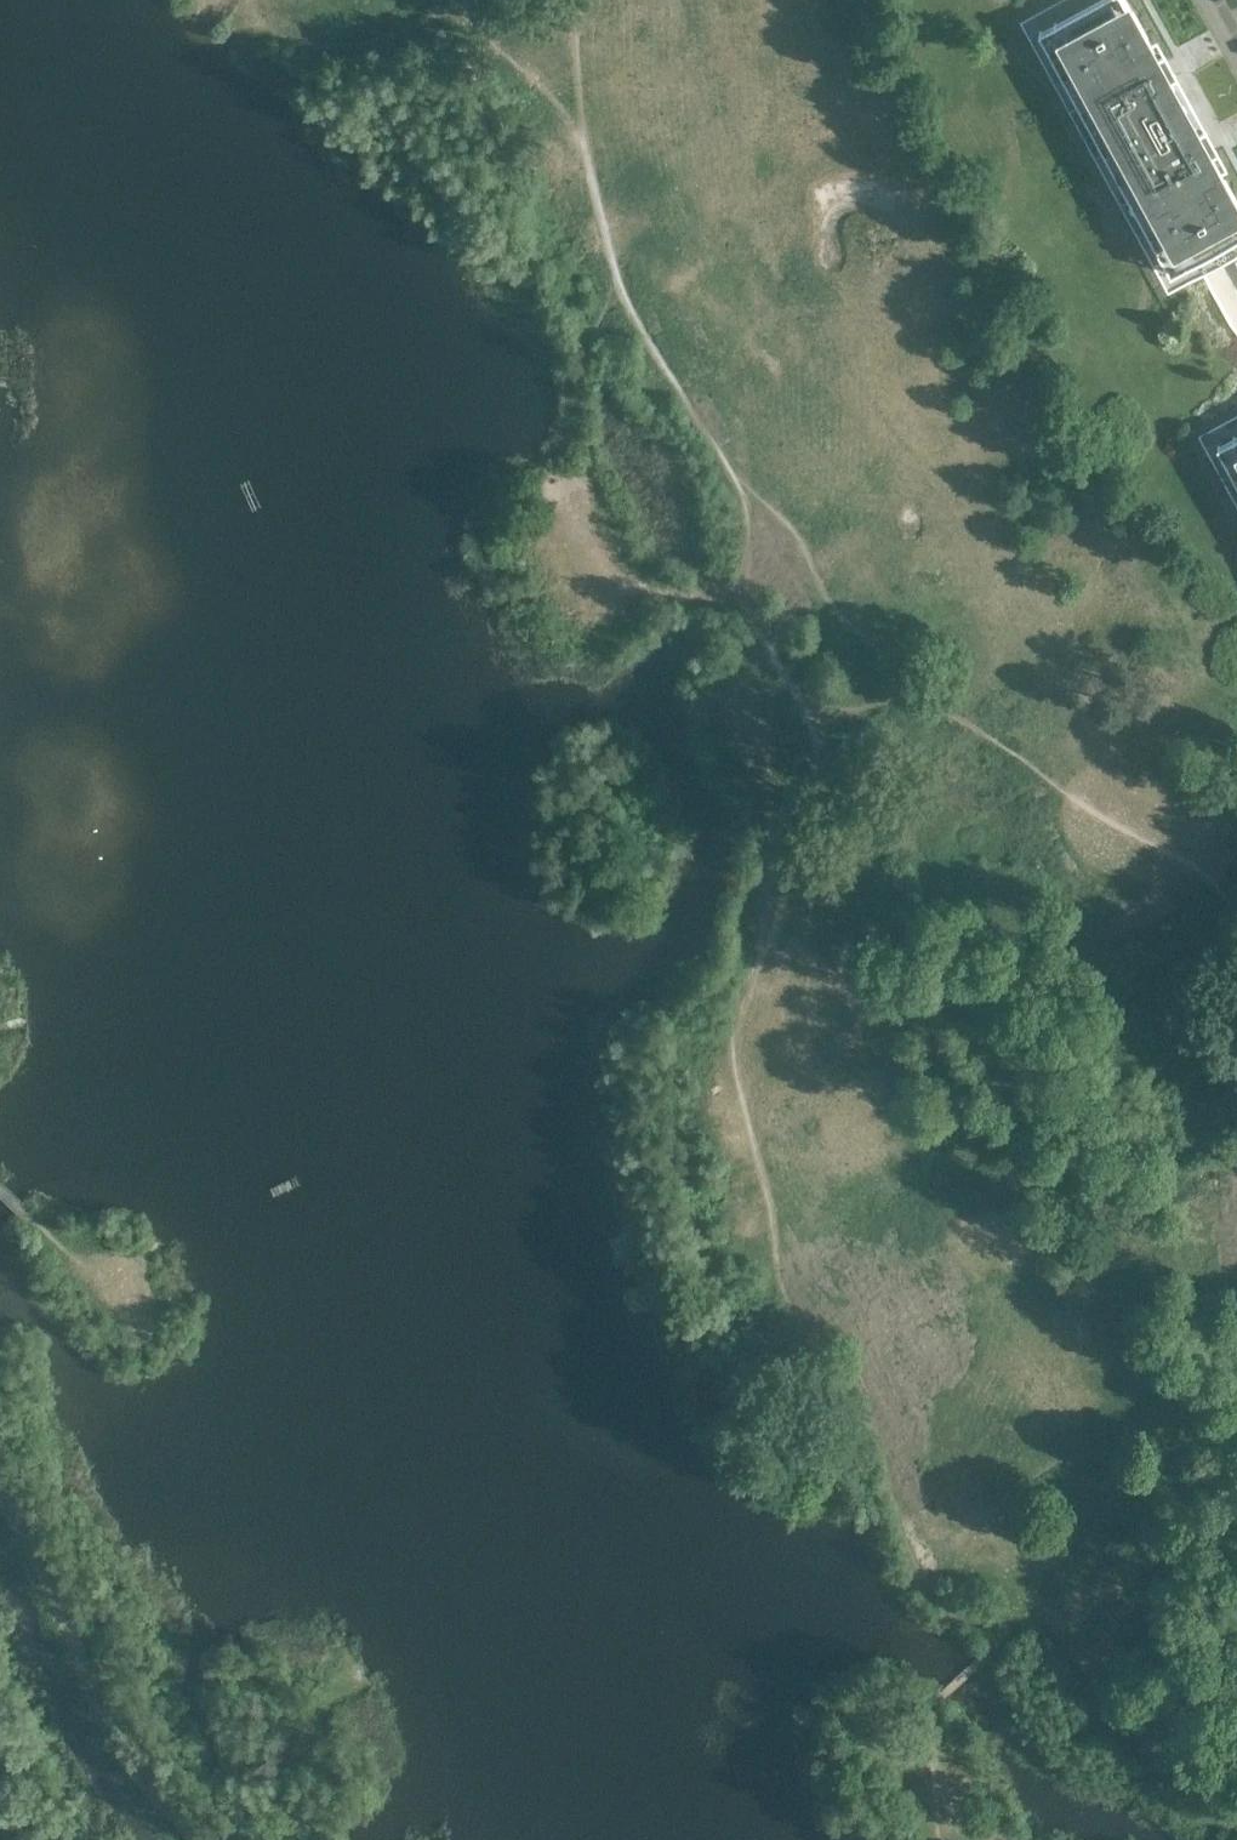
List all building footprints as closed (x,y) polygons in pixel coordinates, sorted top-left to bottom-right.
[(1178,250),(1236,218),(1236,205),(1211,158),(1218,155),(1215,150),(1208,154),(1201,140),(1208,136),(1205,132),(1199,135),(1170,83),(1177,79),(1174,75),(1167,78),(1160,65),(1167,61),(1164,56),(1158,60),(1127,3),(1063,38),(1178,250)] [(1206,48),(1180,58),(1190,83),(1216,73),(1206,48)] [(1223,131),(1230,157),(1236,155),(1236,128),(1223,131)]
